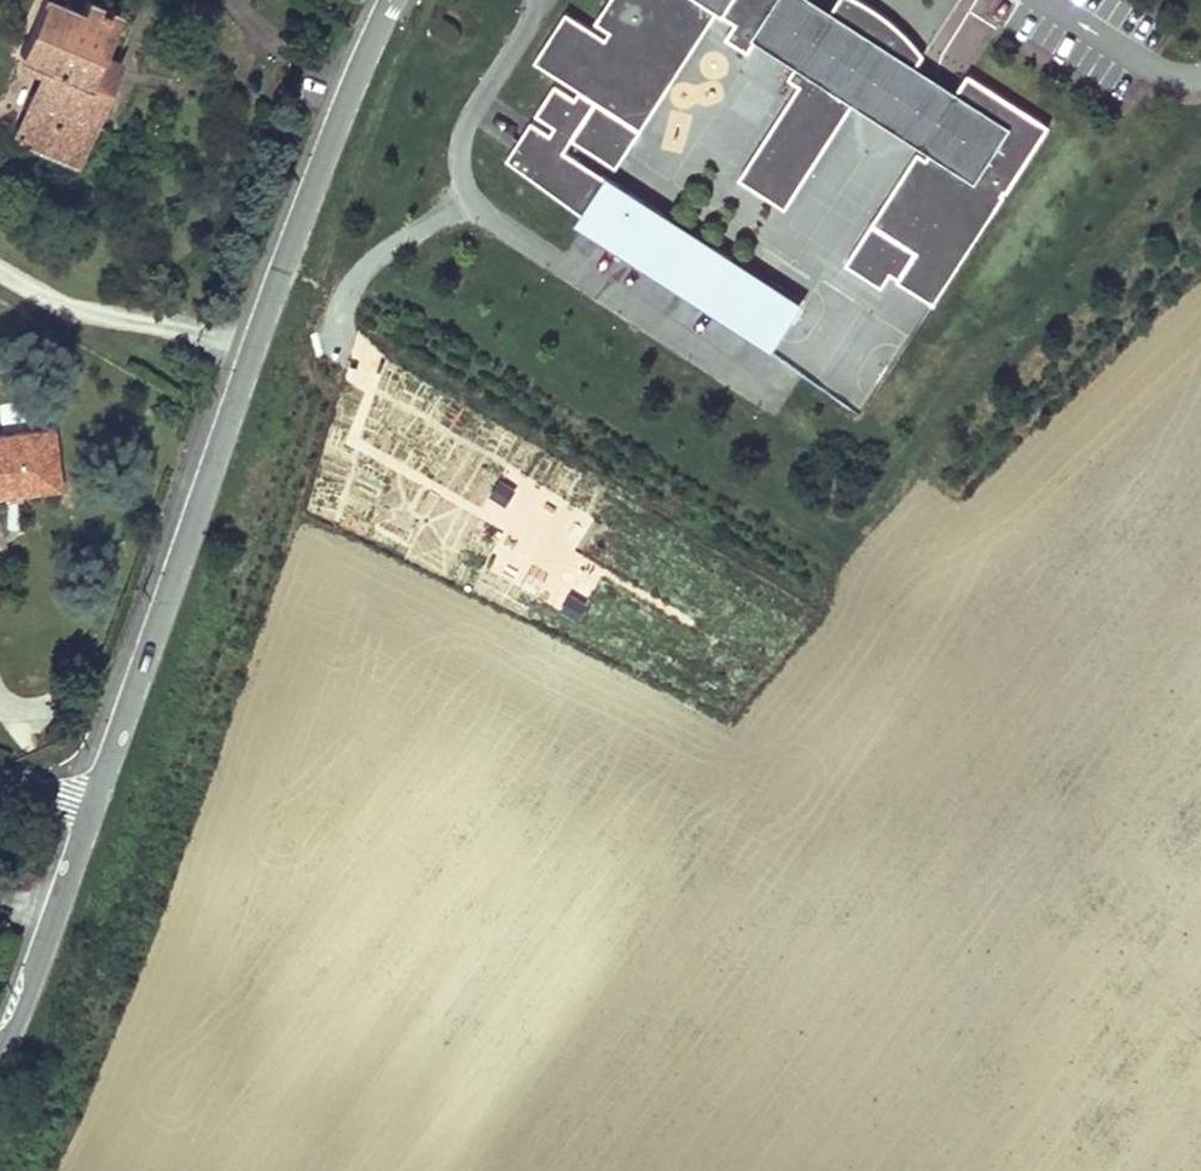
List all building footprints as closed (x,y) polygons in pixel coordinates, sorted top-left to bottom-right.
[(16,136),(75,162),(104,93),(119,59),(103,51),(121,13),(95,0),(44,0),(22,50),(47,62),(16,136)] [(731,258),(564,149),(570,139),(616,168),(637,135),(630,132),(634,126),(640,130),(661,98),(654,94),(658,88),(664,92),(685,60),(678,56),(682,51),(688,54),(708,23),(702,19),(706,13),(712,17),(717,9),(736,22),(726,36),(747,50),(755,38),(779,0),(609,0),(596,20),(610,29),(606,37),(566,13),(536,60),(579,89),(575,96),(555,83),(537,112),(555,124),(550,132),(532,120),(507,158),(704,301),(731,258)] [(858,0),(837,0),(831,10),(796,65),(788,77),(800,83),(739,177),(784,207),(853,102),(881,119),(893,100),(934,126),(921,145),(930,151),(926,157),(918,152),(845,263),(881,286),(890,272),(898,278),(897,280),(932,303),(1003,195),(1001,193),(1003,188),(1006,190),(1047,125),(968,74),(957,91),(916,65),(924,53),(897,26),(876,10),(858,0)] [(816,0),(779,0),(755,38),(796,65),(831,10),(816,0)] [(893,100),(881,119),(921,145),(934,126),(893,100)] [(803,304),(731,258),(704,301),(773,352),(803,304)] [(0,437),(0,491),(6,491),(10,483),(49,481),(47,458),(54,457),(52,433),(0,437)]
